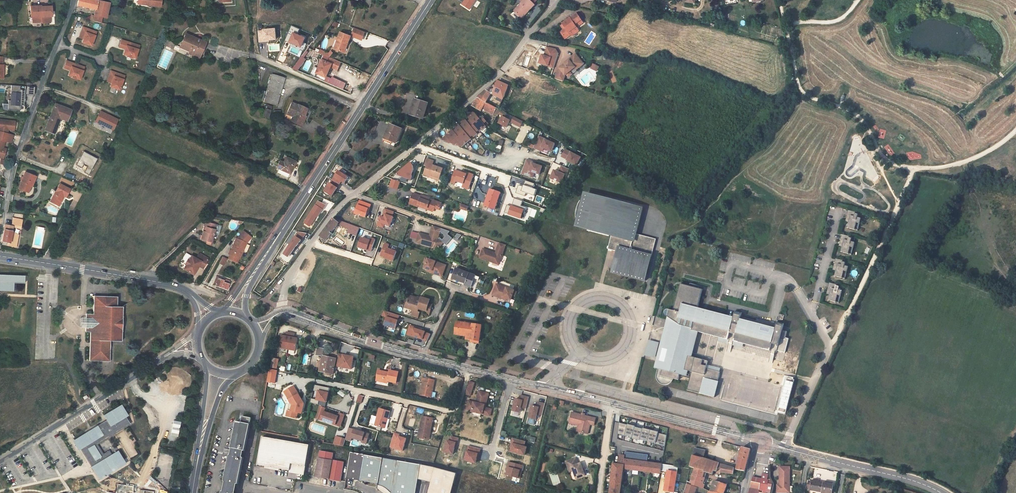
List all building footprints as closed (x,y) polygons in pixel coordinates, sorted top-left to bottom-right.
[(94,0),(78,0),(77,5),(78,5),(95,10),(94,15),(92,21),(102,23),(102,20),(101,20),(102,17),(106,18),(109,3),(94,0)] [(462,5),(470,10),(476,0),(465,0),(462,5)] [(522,3),(514,11),(520,17),(528,10),(529,11),(535,5),(530,0),(525,0),(522,3)] [(32,17),(32,23),(41,23),(41,24),(49,24),(49,17),(51,17),(51,7),(40,7),(40,6),(30,6),(30,17),(32,17)] [(520,17),(522,19),(529,11),(528,10),(520,17)] [(582,21),(581,20),(579,17),(577,14),(563,25),(566,29),(564,30),(561,32),(566,39),(570,36),(572,36),(578,32),(578,30),(576,28),(575,26),(582,21)] [(289,43),(290,41),(301,46),(305,37),(298,34),(300,29),(291,25),(285,41),(289,43)] [(94,31),(82,27),(80,35),(84,36),(83,39),(82,43),(91,46),(95,36),(93,35),(94,31)] [(264,29),(264,30),(258,31),(259,41),(269,40),(269,39),(273,39),(273,40),(277,40),(275,28),(264,29)] [(354,28),(351,36),(362,41),(365,32),(354,28)] [(348,44),(351,36),(340,32),(335,48),(344,51),(347,44),(348,44)] [(199,58),(205,43),(195,38),(194,40),(185,36),(180,47),(189,51),(188,53),(199,58)] [(134,44),(121,40),(119,47),(125,49),(123,55),(126,56),(126,57),(131,58),(131,57),(135,58),(138,49),(133,48),(134,44)] [(542,55),(539,64),(554,68),(559,53),(556,49),(547,47),(545,53),(546,53),(545,56),(542,55)] [(566,63),(560,68),(565,75),(567,74),(570,72),(575,68),(577,69),(584,64),(576,54),(569,60),(570,60),(566,63)] [(330,62),(332,58),(325,55),(317,73),(327,77),(331,67),(333,64),(330,62)] [(295,66),(293,69),(298,71),(306,60),(302,57),(295,66)] [(333,64),(331,67),(338,70),(342,62),(332,58),(330,62),(333,64)] [(79,65),(66,60),(64,68),(70,70),(68,75),(71,76),(71,77),(76,79),(76,78),(79,79),(83,70),(78,69),(79,65)] [(565,75),(560,68),(559,68),(555,79),(563,82),(565,75)] [(123,76),(111,71),(108,79),(112,80),(111,84),(110,87),(119,90),(123,80),(121,79),(123,76)] [(272,74),(266,92),(263,101),(276,105),(284,78),(272,74)] [(487,92),(491,94),(492,95),(497,97),(502,83),(498,81),(498,82),(496,86),(495,89),(493,89),(491,90),(489,89),(487,92)] [(509,86),(502,83),(497,97),(498,98),(499,95),(504,98),(509,86)] [(25,86),(11,85),(11,93),(12,93),(11,100),(8,100),(8,109),(20,110),(20,105),(24,105),(24,101),(25,101),(25,98),(24,98),(25,86)] [(34,86),(27,86),(26,94),(34,94),(34,86)] [(477,98),(478,99),(486,103),(491,94),(487,92),(485,91),(477,98)] [(486,103),(478,99),(472,106),(481,111),(483,109),(497,117),(499,114),(501,110),(486,103)] [(411,115),(419,119),(420,116),(424,118),(428,104),(416,100),(411,115)] [(304,115),(307,109),(292,102),(285,117),(290,120),(290,121),(301,126),(306,116),(304,115)] [(49,118),(45,130),(54,134),(58,122),(58,121),(59,118),(60,118),(67,121),(71,110),(55,104),(50,117),(51,117),(51,119),(49,118)] [(504,118),(506,113),(501,110),(499,114),(502,116),(498,124),(506,128),(510,121),(504,118)] [(100,111),(95,121),(112,130),(117,120),(100,111)] [(474,124),(480,120),(475,114),(473,113),(468,118),(470,120),(468,123),(471,127),(474,124)] [(479,131),(480,132),(486,127),(485,126),(484,124),(486,122),(482,117),(480,120),(474,124),(479,131)] [(523,122),(514,117),(511,123),(520,127),(523,122)] [(3,158),(5,152),(2,151),(5,141),(6,141),(8,134),(7,133),(8,128),(14,129),(15,121),(0,120),(0,157),(3,158)] [(471,127),(468,123),(465,120),(462,123),(463,124),(461,126),(465,132),(468,130),(471,127)] [(402,130),(389,124),(383,140),(387,142),(387,143),(391,144),(392,142),(396,144),(402,130)] [(473,136),(474,137),(478,134),(477,133),(479,131),(474,124),(471,127),(468,130),(473,136)] [(454,132),(459,137),(462,135),(465,132),(461,126),(459,125),(456,128),(457,129),(454,132)] [(452,141),(453,143),(459,137),(454,132),(453,130),(447,136),(443,139),(445,141),(451,142),(452,141)] [(468,142),(472,139),(471,138),(473,136),(468,130),(465,132),(462,135),(468,142)] [(461,146),(463,147),(468,142),(462,135),(459,137),(453,143),(454,144),(457,145),(459,143),(461,146)] [(539,136),(534,148),(540,151),(542,148),(550,151),(551,152),(555,144),(545,140),(546,140),(539,136)] [(565,150),(562,157),(567,160),(577,166),(581,158),(565,150)] [(83,151),(76,165),(81,168),(84,164),(87,166),(84,172),(89,175),(97,158),(83,151)] [(280,169),(279,169),(277,173),(287,177),(289,174),(293,166),(291,165),(293,161),(285,157),(283,163),(280,169)] [(427,167),(424,175),(428,177),(429,175),(440,179),(443,170),(434,166),(433,168),(432,167),(432,166),(434,162),(427,159),(425,166),(427,167)] [(526,160),(521,174),(527,177),(529,172),(534,174),(539,176),(542,167),(533,164),(532,164),(532,163),(526,160)] [(413,166),(411,164),(397,177),(412,181),(413,178),(412,178),(414,170),(413,166)] [(554,171),(551,179),(561,183),(565,175),(566,176),(569,169),(562,166),(559,173),(554,171)] [(469,190),(474,175),(468,173),(467,174),(455,170),(451,182),(456,184),(456,181),(464,184),(463,187),(469,190)] [(21,181),(18,188),(27,192),(29,186),(32,187),(36,177),(25,172),(23,177),(21,181)] [(334,181),(341,185),(343,182),(346,185),(351,179),(340,172),(334,181)] [(398,189),(401,183),(392,180),(390,186),(398,189)] [(334,181),(328,190),(335,194),(339,189),(338,189),(341,185),(334,181)] [(526,181),(524,187),(519,185),(516,193),(525,197),(527,193),(535,196),(537,190),(534,189),(535,184),(526,181)] [(50,201),(57,205),(62,195),(65,197),(70,189),(60,183),(50,201)] [(484,206),(495,210),(501,193),(490,190),(484,206)] [(617,251),(611,271),(645,279),(656,238),(634,233),(641,207),(587,193),(585,200),(581,199),(577,205),(575,212),(575,219),(580,220),(579,222),(584,223),(583,228),(611,235),(608,248),(617,251)] [(421,196),(413,194),(410,204),(418,207),(419,206),(434,211),(435,208),(440,210),(442,204),(430,199),(430,198),(422,196),(421,196)] [(507,205),(504,213),(521,219),(523,214),(524,214),(526,208),(521,206),(523,201),(515,198),(512,207),(507,205)] [(326,205),(319,201),(305,224),(310,227),(322,210),(323,210),(326,205)] [(366,217),(369,209),(371,205),(360,201),(355,213),(366,217)] [(393,217),(392,217),(394,212),(385,209),(384,214),(385,215),(384,218),(383,217),(381,216),(377,226),(384,228),(385,226),(390,227),(393,217)] [(847,209),(846,214),(848,214),(847,219),(848,219),(848,221),(846,227),(854,228),(855,223),(855,221),(859,222),(860,217),(856,216),(857,213),(854,212),(855,211),(847,209)] [(13,218),(12,225),(21,226),(22,220),(13,218)] [(334,219),(320,237),(326,241),(339,224),(344,227),(347,223),(334,219)] [(216,225),(208,223),(206,232),(203,231),(201,239),(207,241),(206,244),(210,245),(211,243),(211,242),(216,225)] [(357,235),(359,228),(347,223),(344,227),(349,229),(348,232),(357,235)] [(5,225),(2,241),(9,243),(9,246),(16,247),(18,235),(12,232),(13,227),(13,226),(11,226),(5,225)] [(419,233),(416,243),(434,247),(435,246),(438,249),(443,242),(438,238),(439,232),(441,228),(433,226),(431,230),(430,233),(431,234),(431,236),(419,233)] [(450,232),(441,228),(439,232),(438,238),(443,242),(446,245),(452,237),(448,234),(450,232)] [(237,263),(237,264),(239,259),(240,259),(247,243),(252,238),(244,232),(238,240),(236,243),(235,243),(234,245),(231,251),(230,250),(228,254),(229,255),(227,259),(237,263)] [(841,233),(840,238),(842,238),(841,243),(842,244),(841,245),(840,251),(848,253),(849,247),(848,247),(849,245),(853,246),(854,241),(850,240),(851,237),(848,236),(848,235),(841,233)] [(289,258),(304,237),(298,234),(284,254),(289,258)] [(362,238),(359,246),(367,249),(367,250),(371,251),(375,240),(371,238),(370,241),(362,238)] [(482,249),(479,258),(498,265),(505,245),(499,243),(495,254),(492,253),(492,252),(482,249)] [(385,244),(380,256),(385,257),(384,258),(393,261),(396,252),(388,249),(389,245),(385,244)] [(203,268),(208,260),(199,254),(196,258),(192,256),(189,260),(188,259),(185,264),(186,265),(184,269),(194,275),(197,270),(196,270),(198,266),(198,267),(199,266),(203,268)] [(835,257),(834,262),(835,262),(834,267),(835,268),(835,270),(834,275),(842,277),(843,271),(842,271),(842,269),(846,270),(848,265),(844,264),(845,261),(842,261),(842,259),(835,257)] [(426,264),(425,269),(428,270),(431,271),(431,273),(442,277),(446,266),(428,259),(428,260),(426,264)] [(465,286),(471,288),(476,276),(458,269),(457,272),(455,271),(452,279),(465,284),(465,286)] [(14,292),(14,283),(24,284),(25,276),(0,275),(0,291),(14,292)] [(215,286),(226,290),(229,281),(223,279),(223,280),(218,278),(218,277),(216,276),(213,283),(216,284),(215,286)] [(829,281),(827,286),(829,287),(828,291),(829,292),(829,294),(827,299),(835,301),(837,295),(836,295),(836,294),(840,295),(841,289),(838,288),(838,285),(835,285),(836,283),(829,281)] [(781,331),(784,323),(776,322),(773,325),(772,328),(740,319),(742,313),(732,310),(729,316),(698,309),(704,288),(677,282),(671,310),(660,308),(658,318),(666,320),(662,331),(659,342),(656,359),(651,369),(657,370),(655,379),(659,384),(665,385),(671,384),(673,379),(677,381),(680,377),(688,379),(685,389),(715,397),(721,372),(717,368),(707,366),(708,362),(691,358),(696,335),(716,340),(726,342),(725,351),(731,352),(733,343),(765,351),(763,361),(772,363),(777,350),(784,353),(789,339),(785,338),(788,332),(781,331)] [(496,284),(492,295),(503,299),(504,298),(507,299),(511,300),(513,296),(514,291),(496,284)] [(86,313),(86,318),(86,327),(86,331),(90,332),(90,343),(92,343),(92,347),(90,347),(90,360),(109,361),(110,341),(119,341),(121,338),(122,309),(120,307),(117,306),(117,297),(94,296),(93,314),(86,313)] [(412,315),(418,317),(420,312),(418,312),(419,309),(426,311),(428,304),(430,300),(422,298),(421,299),(410,296),(409,301),(408,301),(407,307),(414,309),(413,311),(412,315)] [(396,330),(400,316),(385,311),(381,317),(387,319),(385,327),(396,330)] [(482,326),(460,322),(458,332),(472,334),(471,340),(470,342),(479,343),(482,326)] [(427,342),(430,334),(425,332),(426,331),(415,328),(416,327),(410,325),(407,334),(415,337),(416,335),(419,336),(418,338),(427,342)] [(282,336),(280,348),(296,351),(298,339),(294,338),(295,334),(287,332),(286,336),(282,336)] [(472,334),(458,332),(456,332),(455,335),(467,337),(466,339),(471,340),(472,334)] [(648,339),(644,355),(655,357),(659,342),(648,339)] [(325,350),(318,349),(317,355),(322,356),(320,371),(333,374),(336,359),(328,357),(328,355),(325,354),(325,350)] [(338,354),(336,366),(351,369),(354,357),(338,354)] [(269,369),(267,381),(275,383),(277,370),(269,369)] [(388,382),(396,383),(398,372),(390,371),(389,373),(378,371),(377,379),(388,382)] [(793,379),(786,377),(778,407),(785,409),(793,379)] [(423,382),(421,395),(431,397),(432,391),(431,391),(432,389),(433,389),(435,380),(422,378),(421,382),(423,382)] [(284,391),(287,395),(296,390),(293,386),(284,391)] [(287,415),(297,418),(298,412),(302,413),(305,403),(302,402),(300,399),(302,398),(296,390),(287,395),(290,401),(293,405),(292,410),(288,409),(287,415)] [(319,391),(316,399),(325,401),(327,393),(319,391)] [(468,401),(467,408),(472,409),(472,411),(472,412),(473,412),(481,414),(487,415),(488,408),(484,407),(484,405),(486,405),(488,393),(479,391),(476,403),(468,401)] [(516,399),(513,411),(520,413),(521,407),(526,408),(529,397),(522,395),(520,400),(516,399)] [(537,406),(532,405),(528,417),(536,419),(537,414),(542,415),(545,403),(538,402),(537,406)] [(321,406),(319,413),(323,414),(322,419),(336,424),(337,421),(338,416),(324,411),(325,408),(321,406)] [(93,467),(100,480),(125,466),(117,453),(112,456),(110,452),(105,456),(98,444),(132,425),(128,418),(122,407),(106,416),(109,421),(107,423),(100,427),(100,426),(92,431),(76,440),(82,449),(83,449),(92,464),(94,462),(96,465),(93,467)] [(390,410),(380,408),(375,424),(384,427),(387,418),(388,418),(390,410)] [(582,414),(572,412),(570,423),(579,425),(577,431),(588,434),(591,424),(593,417),(585,415),(582,414)] [(235,431),(231,448),(245,451),(252,418),(238,415),(235,431)] [(432,418),(422,416),(418,438),(428,439),(429,431),(431,431),(432,423),(431,423),(432,418)] [(619,422),(617,434),(624,436),(625,435),(633,437),(633,438),(634,438),(640,440),(640,439),(655,443),(655,444),(665,446),(666,434),(663,434),(658,433),(658,432),(654,431),(648,429),(643,428),(643,429),(639,428),(636,427),(636,426),(632,425),(628,424),(627,425),(624,424),(619,422)] [(362,440),(361,442),(366,443),(369,433),(349,427),(345,439),(351,440),(351,437),(362,440)] [(400,433),(394,431),(390,445),(403,449),(406,437),(399,435),(400,433)] [(451,434),(450,440),(448,439),(445,451),(453,453),(455,446),(456,442),(457,442),(458,440),(459,436),(451,434)] [(257,464),(304,473),(309,444),(262,436),(257,464)] [(511,443),(513,444),(512,447),(511,451),(524,455),(526,447),(524,446),(525,441),(513,438),(511,443)] [(475,457),(476,453),(478,454),(478,451),(479,448),(467,445),(463,460),(474,462),(475,457)] [(737,469),(745,472),(751,449),(742,447),(737,469)] [(231,448),(230,455),(244,457),(245,451),(231,448)] [(705,451),(695,448),(695,449),(693,456),(703,459),(703,458),(705,451)] [(320,451),(316,477),(330,479),(341,481),(344,462),(332,460),(333,453),(320,451)] [(624,459),(647,462),(647,455),(625,452),(624,456),(624,459)] [(360,481),(378,484),(378,486),(380,486),(381,486),(384,488),(386,489),(389,491),(390,492),(416,492),(418,480),(421,465),(365,455),(350,453),(346,478),(360,481)] [(225,481),(238,484),(240,473),(244,457),(230,455),(228,467),(225,481)] [(660,475),(662,464),(647,462),(624,459),(624,456),(619,455),(618,464),(613,464),(610,492),(620,492),(623,470),(660,475)] [(720,463),(703,458),(703,459),(693,456),(690,467),(695,468),(704,471),(704,472),(712,474),(714,471),(717,472),(718,468),(720,463)] [(576,458),(566,461),(568,468),(571,467),(572,470),(573,470),(576,479),(585,476),(581,463),(578,464),(576,458)] [(521,475),(523,465),(509,462),(508,467),(509,467),(507,475),(518,478),(519,474),(521,475)] [(734,468),(720,463),(718,468),(721,469),(720,473),(733,474),(734,468)] [(418,480),(431,482),(428,492),(451,492),(456,474),(435,468),(421,465),(418,480)] [(702,484),(704,478),(704,472),(704,471),(695,468),(694,474),(692,474),(690,483),(694,485),(701,487),(704,488),(705,485),(703,485),(702,484)] [(780,485),(780,492),(789,492),(790,468),(780,468),(780,485)] [(677,472),(668,471),(665,491),(674,492),(677,472)] [(752,477),(751,481),(768,485),(767,483),(769,475),(763,474),(761,479),(752,477)] [(727,485),(714,481),(710,491),(712,492),(717,492),(724,492),(727,485)] [(759,492),(759,490),(762,491),(762,492),(766,492),(768,485),(760,483),(751,481),(751,485),(749,492),(763,492),(759,492)] [(811,482),(810,488),(810,490),(822,492),(821,492),(832,492),(833,485),(818,482),(814,481),(812,481),(811,482)] [(117,485),(117,492),(154,492),(137,489),(136,492),(133,492),(134,486),(117,485)] [(696,488),(686,485),(684,492),(695,492),(696,488)]
